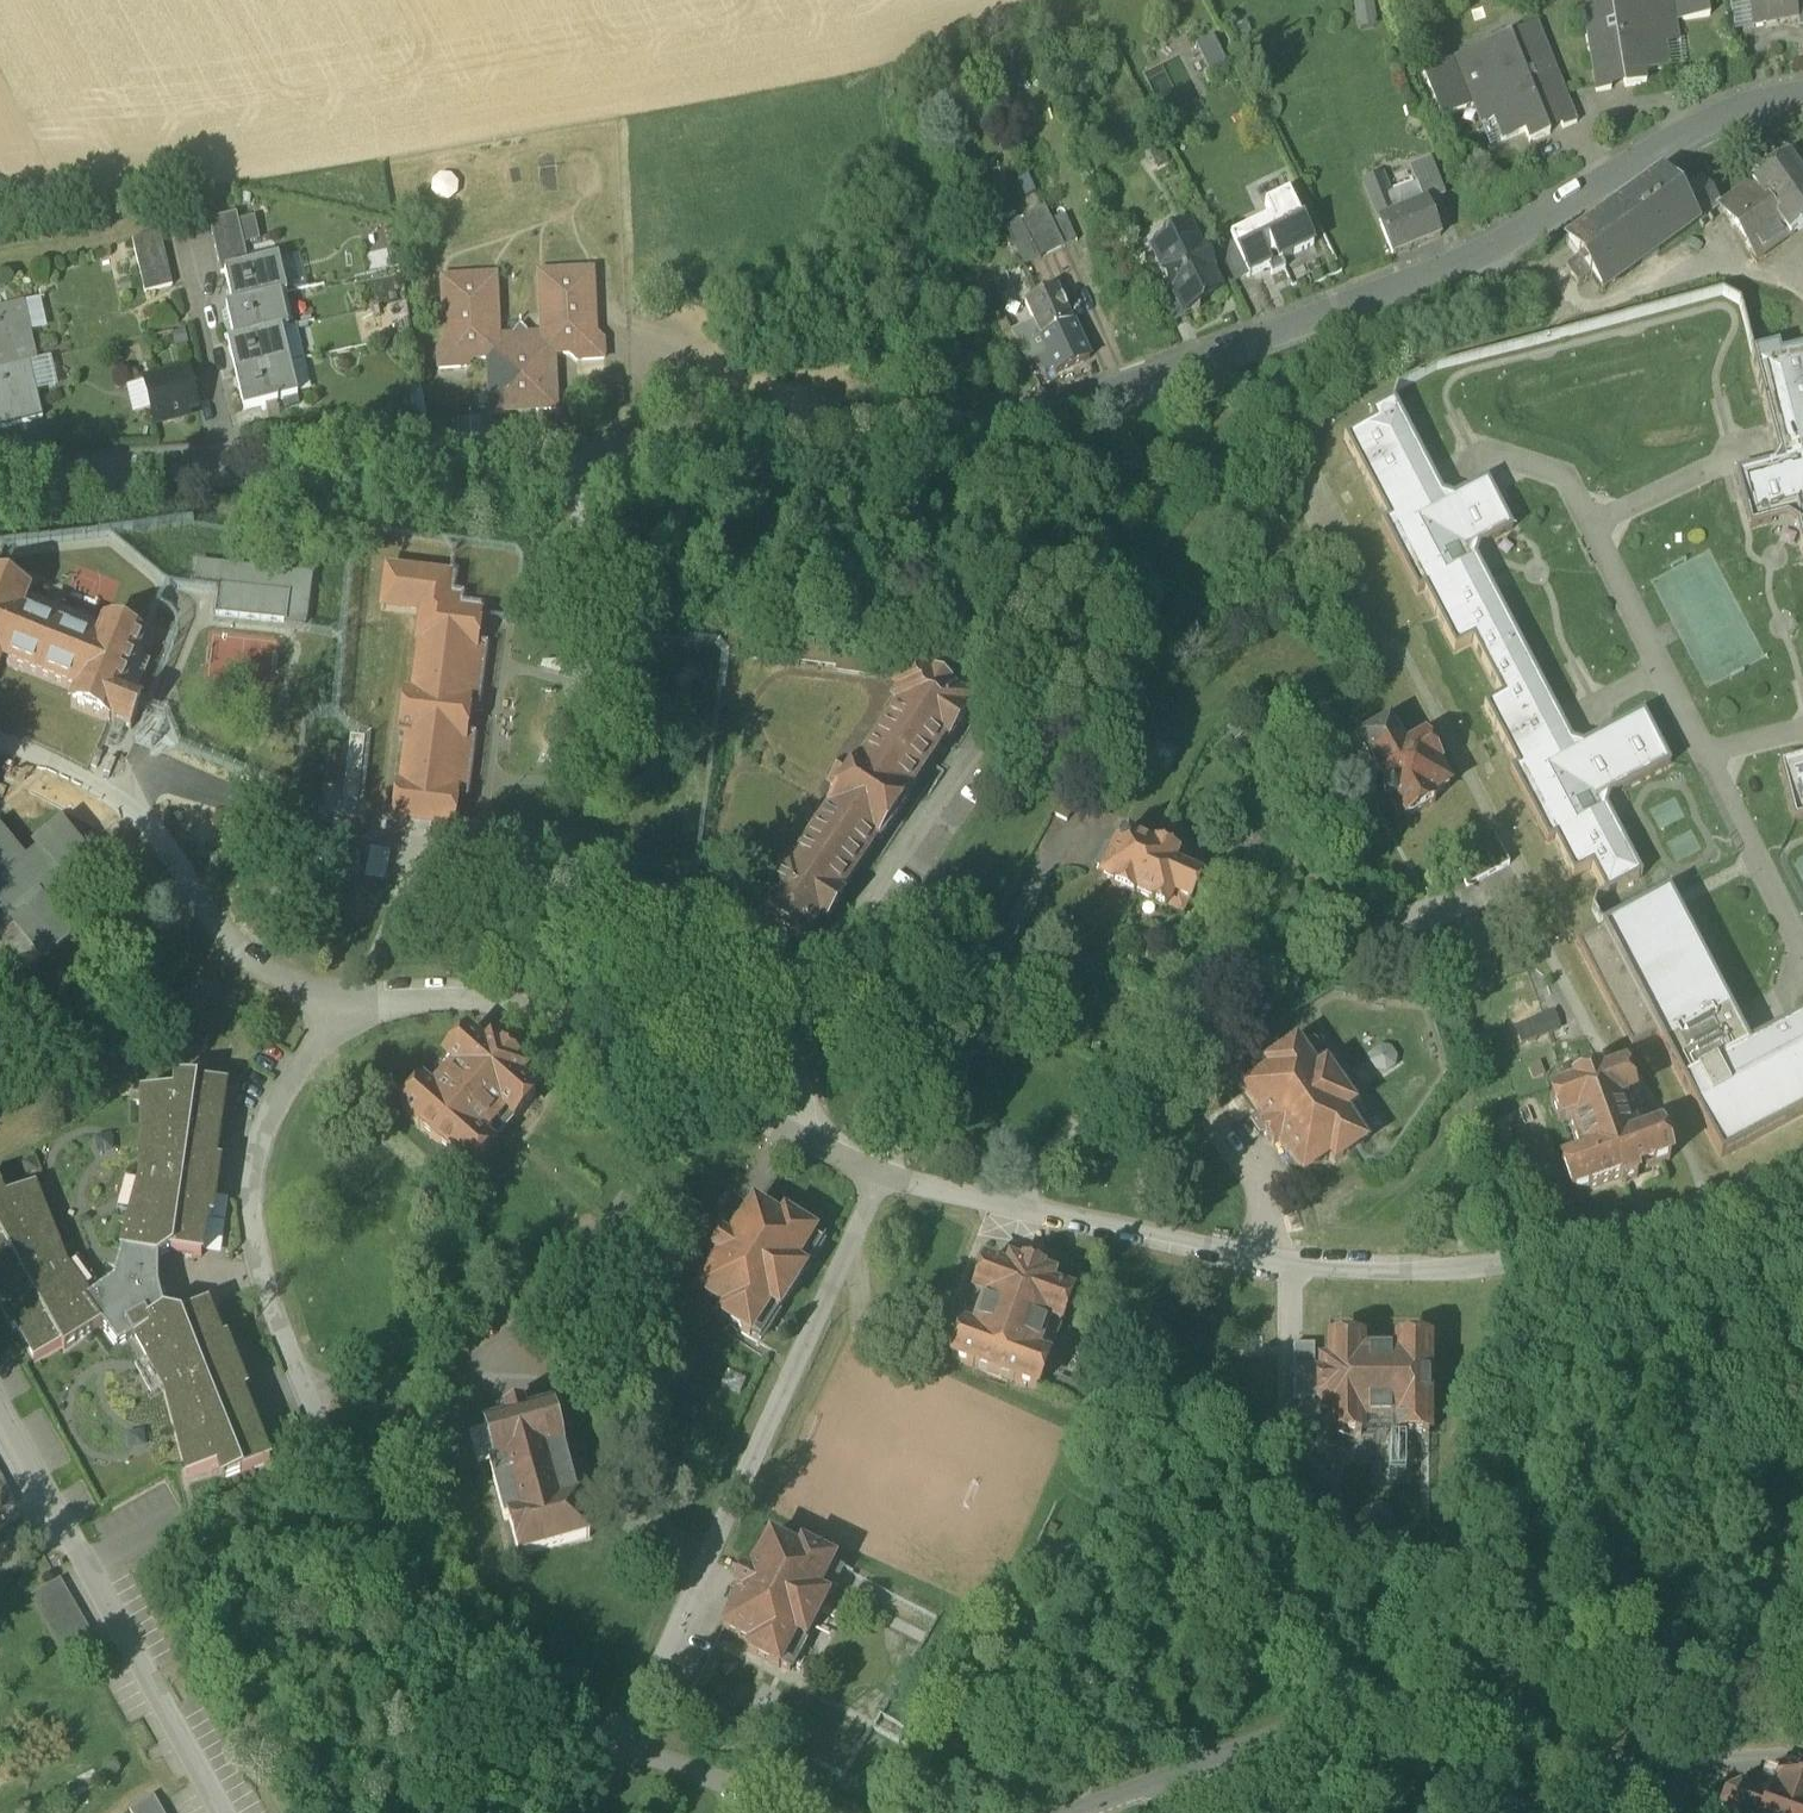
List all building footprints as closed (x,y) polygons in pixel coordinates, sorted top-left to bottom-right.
[(1597,91),(1612,88),(1611,86),(1610,79),(1624,77),(1625,83),(1625,86),(1647,82),(1645,71),(1670,67),(1666,44),(1663,24),(1676,22),(1710,16),(1708,0),(1582,0),(1597,91)] [(1754,24),(1797,17),(1795,2),(1794,0),(1750,0),(1754,24)] [(1802,28),(1802,0),(1795,2),(1797,17),(1799,29),(1802,28)] [(1663,24),(1666,44),(1679,42),(1676,22),(1663,24)] [(1526,130),(1530,141),(1550,133),(1549,130),(1547,124),(1560,119),(1562,125),(1563,127),(1577,122),(1537,23),(1516,32),(1518,35),(1512,37),(1510,34),(1453,57),(1454,61),(1448,63),(1447,60),(1422,70),(1441,117),(1474,104),(1486,99),(1494,118),(1503,140),(1526,130)] [(1610,79),(1611,86),(1625,83),(1624,77),(1610,79)] [(1481,123),(1494,118),(1486,99),(1474,104),(1481,123)] [(1549,130),(1562,125),(1560,119),(1547,124),(1549,130)] [(1790,236),(1790,237),(1802,228),(1802,181),(1787,158),(1752,183),(1790,236)] [(1416,185),(1424,204),(1428,202),(1428,203),(1444,197),(1429,159),(1409,167),(1416,185)] [(1697,222),(1678,196),(1662,173),(1567,240),(1579,256),(1592,274),(1603,290),(1697,222)] [(1364,181),(1380,221),(1424,204),(1416,185),(1390,195),(1382,174),(1364,181)] [(1697,222),(1720,206),(1722,205),(1703,178),(1678,196),(1697,222)] [(1790,236),(1752,183),(1722,205),(1720,206),(1757,259),(1790,236)] [(1286,269),(1282,261),(1314,246),(1289,195),(1265,206),(1271,219),(1230,239),(1249,277),(1268,268),(1272,276),(1286,269)] [(1428,202),(1424,204),(1380,221),(1393,254),(1441,235),(1428,203),(1428,202)] [(1020,220),(1039,259),(1064,247),(1045,208),(1020,220)] [(209,220),(222,272),(226,271),(250,266),(245,245),(239,222),(237,214),(209,220)] [(1052,222),(1064,248),(1077,242),(1065,216),(1052,222)] [(255,218),(239,222),(245,245),(261,241),(255,218)] [(1020,220),(1007,226),(1027,265),(1039,259),(1020,220)] [(1171,289),(1184,316),(1200,309),(1202,302),(1201,300),(1219,291),(1189,228),(1181,232),(1180,228),(1174,226),(1166,230),(1164,237),(1167,244),(1153,251),(1171,289)] [(133,238),(145,291),(173,284),(160,232),(133,238)] [(1215,246),(1234,285),(1249,277),(1230,239),(1215,246)] [(279,261),(287,293),(307,288),(299,255),(279,261)] [(1592,274),(1579,256),(1566,265),(1579,283),(1592,274)] [(226,271),(234,305),(275,296),(281,294),(273,262),(279,261),(279,259),(250,266),(226,271)] [(287,293),(279,261),(273,262),(281,294),(287,293)] [(488,358),(491,413),(510,412),(517,404),(531,404),(538,410),(557,410),(555,355),(569,354),(577,361),(604,360),(604,342),(596,335),(593,271),(539,274),(542,334),(528,335),(520,328),(513,335),(499,336),(496,275),(442,278),(445,342),(438,350),(439,368),(467,366),(474,359),(488,358)] [(352,280),(357,335),(406,330),(401,275),(352,280)] [(1033,320),(1041,337),(1073,323),(1057,288),(1025,302),(1033,320)] [(1159,296),(1172,322),(1184,316),(1171,289),(1159,296)] [(289,327),(281,294),(275,296),(282,329),(289,327)] [(24,300),(31,329),(47,325),(40,296),(24,300)] [(227,307),(235,340),(276,330),(282,329),(275,296),(234,305),(227,307)] [(30,358),(37,356),(31,329),(24,300),(0,306),(0,365),(30,358)] [(1012,331),(1019,346),(1041,337),(1033,320),(1012,331)] [(1073,323),(1041,337),(1055,368),(1054,368),(1056,373),(1090,358),(1074,322),(1073,323)] [(290,362),(305,358),(297,325),(289,327),(282,329),(290,362)] [(290,362),(282,329),(276,330),(284,363),(290,362)] [(229,341),(237,374),(284,363),(276,330),(235,340),(229,341)] [(1045,372),(1054,368),(1055,368),(1041,337),(1019,346),(1028,364),(1039,358),(1045,372)] [(1781,353),(1779,344),(1753,351),(1752,351),(1778,453),(1773,463),(1736,473),(1750,527),(1787,517),(1797,523),(1802,548),(1802,347),(1781,353)] [(30,358),(37,388),(58,383),(51,353),(37,356),(30,358)] [(30,358),(0,365),(0,423),(43,413),(37,388),(30,358)] [(290,362),(297,393),(312,390),(305,358),(290,362)] [(297,393),(290,362),(284,363),(291,395),(297,393)] [(291,395),(284,363),(237,374),(244,407),(298,395),(297,393),(291,395)] [(152,406),(155,421),(190,413),(188,407),(197,405),(188,368),(145,378),(152,406)] [(133,410),(152,406),(145,378),(127,382),(133,410)] [(410,393),(414,420),(426,418),(422,391),(410,393)] [(1591,866),(1606,894),(1642,875),(1607,807),(1610,797),(1671,765),(1644,713),(1583,745),(1572,741),(1477,558),(1480,547),(1513,530),(1487,480),(1454,498),(1443,494),(1394,401),(1392,402),(1369,414),(1374,422),(1344,437),(1388,519),(1381,523),(1418,593),(1424,589),(1455,649),(1473,639),(1502,695),(1485,705),(1517,766),(1511,770),(1548,842),(1555,839),(1574,875),(1591,866)] [(285,622),(305,625),(312,577),(199,562),(197,581),(221,585),(221,587),(223,587),(289,596),(285,621),(285,622)] [(381,606),(420,610),(425,573),(386,568),(381,606)] [(448,575),(425,573),(420,610),(417,640),(419,640),(412,692),(405,691),(400,737),(407,737),(401,784),(399,784),(394,817),(451,824),(455,793),(456,791),(443,789),(449,738),(462,739),(462,737),(467,701),(467,699),(454,698),(461,646),(474,647),(474,646),(478,614),(454,611),(456,594),(446,592),(448,575)] [(130,726),(141,700),(132,697),(118,691),(131,659),(134,660),(135,658),(143,639),(104,622),(102,627),(96,641),(21,609),(27,595),(29,591),(0,578),(0,658),(1,657),(76,689),(70,702),(110,719),(110,718),(130,726)] [(220,613),(285,621),(289,596),(223,587),(220,613)] [(102,627),(27,595),(21,609),(96,641),(102,627)] [(482,647),(474,646),(474,647),(461,646),(454,698),(467,699),(467,701),(475,702),(482,647)] [(147,663),(135,658),(134,660),(131,659),(118,691),(132,697),(147,663)] [(760,913),(806,945),(822,922),(826,925),(844,899),(839,897),(876,842),(879,844),(910,798),(908,797),(945,742),(949,745),(966,719),(962,716),(969,706),(948,691),(949,690),(935,680),(934,682),(912,667),(894,693),(899,696),(892,706),(898,709),(860,764),(852,776),(845,771),(829,793),(837,798),(829,810),(792,865),(788,863),(771,887),(768,885),(759,899),(766,904),(760,913)] [(1423,739),(1418,742),(1413,735),(1400,743),(1370,760),(1386,788),(1383,790),(1381,797),(1395,821),(1403,816),(1406,821),(1436,803),(1432,798),(1449,788),(1437,768),(1439,766),(1423,739)] [(470,738),(462,737),(462,739),(449,738),(443,789),(456,791),(455,793),(463,794),(470,738)] [(1780,763),(1795,820),(1802,817),(1802,757),(1780,763)] [(1056,815),(1067,821),(1079,798),(1068,792),(1056,815)] [(50,909),(40,896),(64,877),(69,883),(94,863),(60,822),(37,841),(41,847),(27,858),(0,825),(0,928),(12,918),(43,956),(44,957),(72,935),(50,909)] [(1451,857),(1467,888),(1510,866),(1494,835),(1451,857)] [(1120,838),(1114,851),(1105,870),(1101,878),(1113,884),(1112,886),(1135,896),(1136,894),(1153,903),(1152,905),(1166,911),(1167,907),(1182,914),(1187,903),(1190,904),(1201,880),(1191,876),(1172,867),(1176,858),(1176,857),(1155,847),(1154,848),(1127,836),(1120,838)] [(364,873),(383,877),(390,849),(371,844),(364,873)] [(1095,865),(1105,870),(1114,851),(1104,846),(1095,865)] [(1196,867),(1176,858),(1172,867),(1191,876),(1196,867)] [(74,889),(69,883),(64,877),(40,896),(50,909),(74,889)] [(1722,1156),(1802,1114),(1802,1016),(1749,1044),(1669,892),(1603,926),(1577,940),(1633,1046),(1657,1033),(1722,1156)] [(10,942),(30,967),(43,956),(12,918),(0,928),(0,949),(10,942)] [(1523,1042),(1559,1028),(1552,1011),(1516,1024),(1523,1042)] [(450,1154),(468,1170),(490,1146),(513,1120),(534,1096),(518,1082),(524,1075),(513,1066),(516,1063),(501,1050),(499,1053),(489,1044),(483,1051),(466,1035),(445,1059),(451,1064),(454,1067),(431,1093),(421,1085),(400,1109),(418,1125),(450,1153),(450,1154)] [(1307,1043),(1298,1050),(1296,1048),(1267,1068),(1271,1074),(1245,1092),(1260,1115),(1259,1116),(1268,1128),(1263,1131),(1273,1146),(1278,1143),(1285,1154),(1287,1153),(1302,1176),(1329,1158),(1334,1165),(1363,1144),(1362,1143),(1371,1136),(1353,1109),(1326,1071),(1307,1043)] [(1636,1094),(1632,1095),(1624,1072),(1601,1080),(1599,1075),(1574,1084),(1576,1089),(1550,1098),(1559,1122),(1569,1118),(1583,1157),(1560,1165),(1571,1195),(1619,1178),(1621,1182),(1637,1176),(1636,1172),(1669,1160),(1658,1130),(1650,1133),(1636,1094)] [(141,1177),(124,1240),(171,1250),(201,1255),(226,1087),(176,1079),(176,1092),(142,1092),(141,1177)] [(13,1326),(18,1324),(36,1357),(62,1343),(65,1348),(102,1322),(89,1296),(66,1264),(34,1184),(5,1197),(0,1186),(0,1302),(13,1326)] [(779,1310),(804,1270),(795,1263),(813,1235),(814,1233),(784,1214),(780,1220),(753,1203),(739,1227),(737,1226),(727,1240),(722,1237),(713,1252),(718,1255),(711,1267),(713,1268),(698,1291),(725,1308),(721,1316),(751,1334),(752,1333),(770,1304),(779,1310)] [(822,1241),(813,1235),(795,1263),(804,1270),(822,1241)] [(171,1250),(124,1240),(114,1279),(89,1296),(102,1322),(118,1346),(135,1336),(179,1316),(164,1312),(158,1284),(159,1257),(171,1250)] [(982,1263),(971,1293),(983,1298),(971,1331),(959,1327),(948,1356),(971,1365),(971,1364),(1012,1380),(1034,1389),(1045,1359),(1034,1355),(1047,1321),(1058,1325),(1069,1296),(1047,1288),(1050,1279),(1038,1274),(1039,1272),(1021,1265),(1020,1268),(1007,1263),(1004,1272),(982,1263)] [(983,1298),(971,1293),(959,1327),(971,1331),(983,1298)] [(179,1316),(135,1336),(166,1392),(188,1476),(219,1468),(223,1480),(270,1462),(207,1304),(179,1316)] [(761,1339),(779,1310),(770,1304),(752,1333),(761,1339)] [(1045,1359),(1058,1325),(1047,1321),(1034,1355),(1045,1359)] [(1330,1411),(1330,1435),(1362,1435),(1362,1434),(1391,1434),(1398,1434),(1397,1435),(1429,1435),(1429,1411),(1428,1411),(1428,1366),(1429,1366),(1429,1343),(1397,1343),(1397,1355),(1362,1355),(1361,1343),(1330,1343),(1330,1366),(1320,1366),(1321,1379),(1318,1380),(1319,1398),(1321,1398),(1321,1411),(1330,1411)] [(1397,1343),(1361,1343),(1362,1355),(1397,1355),(1397,1343)] [(1293,1344),(1294,1398),(1319,1398),(1318,1380),(1321,1379),(1320,1366),(1315,1366),(1315,1344),(1293,1344)] [(508,1421),(485,1427),(485,1430),(494,1464),(495,1465),(490,1466),(505,1522),(510,1521),(520,1558),(590,1540),(579,1500),(574,1501),(560,1449),(563,1449),(552,1409),(525,1417),(523,1408),(505,1412),(508,1421)] [(477,1469),(494,1464),(485,1430),(468,1434),(477,1469)] [(1389,1443),(1389,1477),(1405,1477),(1406,1442),(1398,1443),(1397,1435),(1398,1434),(1391,1434),(1391,1440),(1390,1443),(1389,1443)] [(15,1501),(14,1500),(15,1500),(0,1473),(0,1509),(15,1501)] [(776,1667),(778,1665),(793,1635),(803,1640),(825,1598),(815,1593),(831,1563),(832,1561),(800,1544),(797,1550),(769,1535),(755,1560),(754,1560),(745,1575),(741,1573),(733,1588),(738,1591),(731,1603),(733,1604),(720,1628),(748,1643),(745,1651),(776,1667)] [(841,1568),(831,1563),(815,1593),(825,1598),(841,1568)] [(32,1592),(70,1659),(97,1644),(59,1577),(32,1592)] [(787,1670),(803,1640),(793,1635),(778,1665),(787,1670)] [(1796,1778),(1797,1777),(1793,1775),(1789,1784),(1782,1782),(1779,1775),(1775,1778),(1778,1784),(1749,1773),(1743,1789),(1741,1788),(1741,1783),(1738,1783),(1738,1788),(1727,1794),(1722,1790),(1719,1793),(1724,1797),(1720,1808),(1713,1809),(1714,1812),(1720,1812),(1721,1812),(1802,1812),(1802,1780),(1796,1778)] [(154,1795),(131,1808),(133,1812),(164,1812),(154,1795)]
